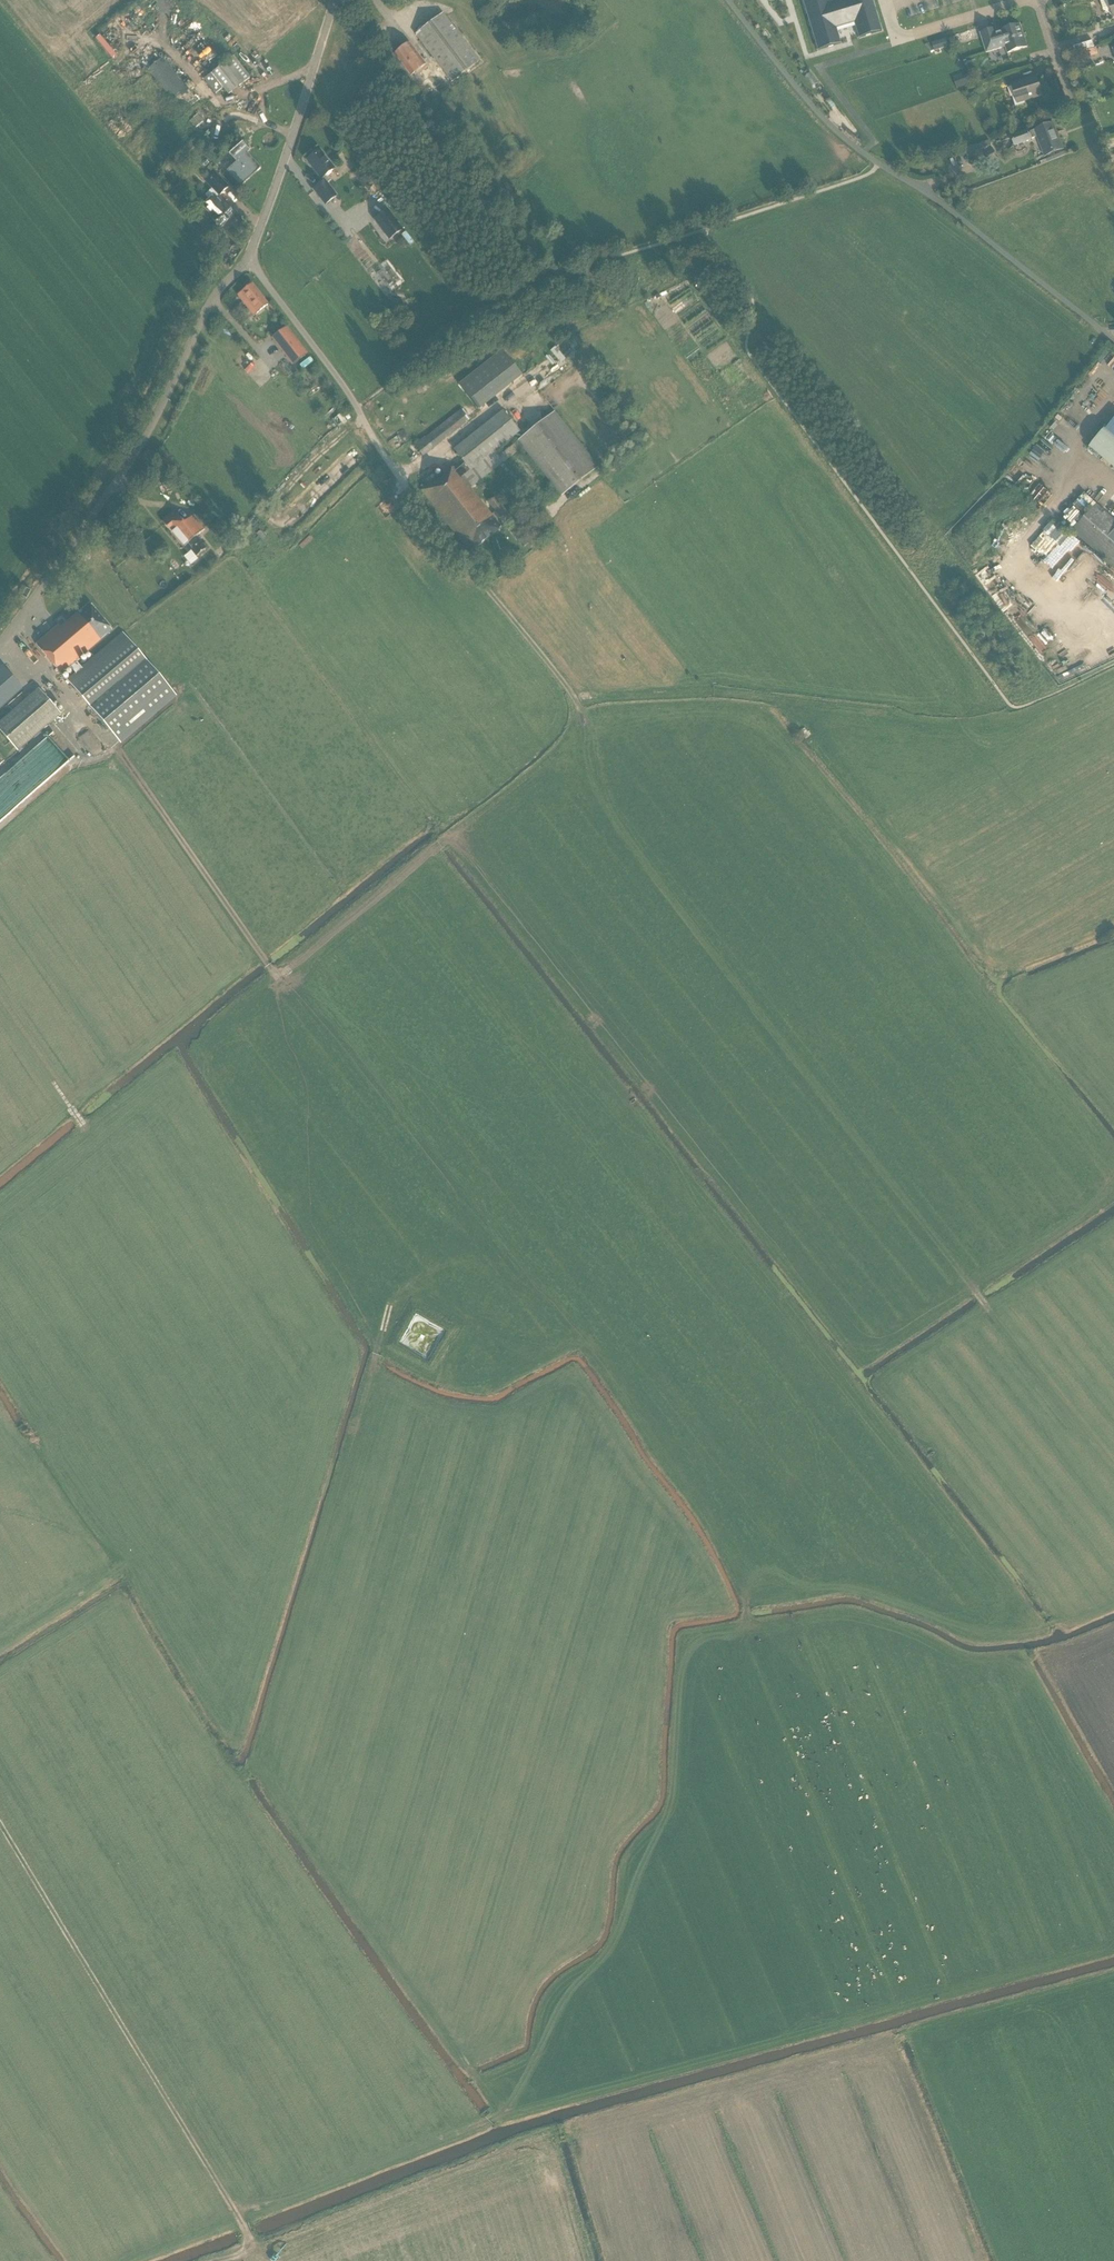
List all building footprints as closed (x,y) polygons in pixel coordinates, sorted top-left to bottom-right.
[(806,6),(804,7),(805,9),(807,8),(811,21),(809,21),(809,24),(811,23),(815,35),(813,36),(814,38),(816,37),(819,48),(817,48),(818,51),(820,50),(841,43),(839,38),(837,39),(834,28),(855,21),(859,33),(857,33),(858,38),(880,32),(882,31),(881,29),(879,29),(876,19),(878,19),(877,16),(875,17),(872,5),(874,4),(873,2),(871,2),(870,0),(841,0),(827,4),(826,0),(804,0),(806,6)] [(944,13),(957,13),(957,0),(944,0),(944,13)] [(1101,2),(1103,9),(1106,11),(1111,10),(1113,17),(1113,0),(1101,0),(1101,2)] [(435,60),(421,70),(429,82),(431,83),(436,88),(449,78),(452,82),(478,62),(443,14),(416,34),(435,60)] [(178,31),(187,41),(196,33),(187,23),(178,31)] [(997,35),(995,29),(980,33),(987,53),(1005,47),(1008,54),(1027,47),(1020,25),(1000,31),(1001,34),(997,35)] [(217,50),(208,39),(198,48),(207,59),(217,50)] [(945,39),(932,43),(934,50),(948,46),(945,39)] [(410,41),(403,47),(395,53),(412,75),(420,69),(427,63),(410,41)] [(1093,41),(1073,47),(1075,52),(1095,46),(1093,41)] [(1075,54),(1078,61),(1098,55),(1096,47),(1075,54)] [(208,69),(225,57),(221,52),(204,63),(208,69)] [(212,73),(204,80),(216,94),(223,88),(229,95),(250,77),(234,56),(212,73)] [(185,86),(183,83),(161,57),(147,69),(159,83),(171,98),(185,86)] [(108,70),(115,65),(111,59),(104,65),(108,70)] [(1003,79),(1005,83),(1006,87),(1012,85),(1015,97),(1013,97),(1016,107),(1025,104),(1024,101),(1043,95),(1037,77),(1021,82),(1019,74),(1003,79)] [(970,75),(963,77),(967,86),(974,84),(970,75)] [(197,115),(189,121),(196,128),(203,122),(197,115)] [(1063,150),(1053,124),(1029,133),(1028,131),(1012,137),(1015,146),(1032,139),(1031,139),(1038,137),(1045,156),(1046,156),(1046,155),(1062,149),(1062,150),(1063,150)] [(237,162),(227,171),(241,187),(261,168),(248,153),(250,151),(242,142),(229,154),(237,162)] [(200,152),(193,145),(188,149),(195,157),(200,152)] [(320,150),(306,161),(321,179),(322,179),(324,182),(313,190),(325,205),(337,196),(327,183),(331,180),(327,175),(335,169),(320,150)] [(212,216),(211,217),(220,227),(235,214),(225,203),(223,205),(215,196),(218,193),(220,195),(229,186),(217,173),(207,182),(213,188),(206,195),(211,199),(203,207),(212,216)] [(338,205),(333,208),(339,216),(343,212),(338,205)] [(388,240),(402,230),(387,209),(373,220),(388,240)] [(346,224),(342,219),(336,223),(340,228),(346,224)] [(349,230),(352,235),(364,228),(361,222),(349,230)] [(400,234),(404,239),(394,247),(399,254),(401,253),(406,260),(416,253),(410,245),(415,241),(406,230),(400,234)] [(254,316),(268,304),(252,284),(238,295),(248,308),(254,316)] [(292,366),(308,354),(287,326),(271,338),(292,366)] [(478,410),(521,376),(501,350),(458,384),(478,410)] [(271,360),(265,363),(271,374),(277,371),(271,360)] [(1069,413),(1083,425),(1089,417),(1075,406),(1069,413)] [(469,420),(461,410),(425,437),(424,437),(414,445),(423,457),(469,420)] [(495,451),(520,432),(503,411),(454,450),(465,463),(456,470),(454,467),(445,474),(444,472),(421,490),(470,553),(501,528),(495,519),(499,516),(505,511),(495,498),(489,503),(496,512),(491,515),(470,488),(523,447),(561,496),(598,467),(555,412),(500,457),(495,451)] [(1089,447),(1113,468),(1113,436),(1105,429),(1089,447)] [(533,493),(544,484),(522,456),(510,465),(533,493)] [(355,492),(362,500),(374,489),(366,481),(355,492)] [(385,501),(382,511),(392,514),(396,504),(385,501)] [(1096,504),(1072,531),(1113,568),(1113,519),(1096,504)] [(348,505),(331,522),(338,530),(356,513),(348,505)] [(295,507),(291,513),(300,518),(304,512),(295,507)] [(177,516),(176,513),(174,511),(162,521),(172,533),(172,534),(188,553),(191,551),(196,557),(206,549),(196,537),(204,530),(193,516),(184,523),(177,516)] [(274,541),(268,547),(274,554),(281,548),(274,541)] [(256,572),(264,565),(249,545),(240,551),(256,572)] [(59,625),(36,644),(61,674),(70,666),(75,673),(67,680),(119,741),(175,694),(123,633),(82,668),(76,661),(112,630),(90,603),(61,627),(59,625)] [(4,667),(0,670),(0,708),(22,688),(4,667)] [(29,683),(33,680),(27,670),(23,673),(29,683)] [(55,709),(38,689),(0,722),(0,730),(18,751),(60,714),(55,709)]
